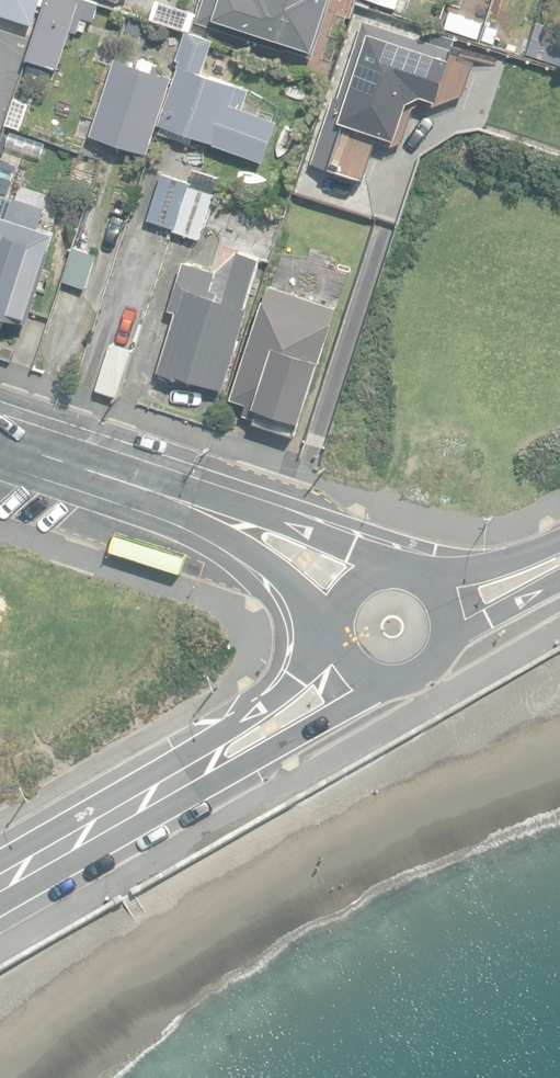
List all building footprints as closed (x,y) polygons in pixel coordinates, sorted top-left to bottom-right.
[(34,24),(42,0),(0,0),(0,13),(34,24)] [(49,81),(54,66),(60,69),(72,31),(79,33),(80,30),(86,32),(90,19),(96,22),(102,2),(94,0),(47,0),(29,58),(31,59),(26,74),(49,81)] [(191,31),(197,11),(160,0),(157,0),(151,19),(191,31)] [(196,23),(288,53),(290,48),(317,57),(335,0),(204,0),(196,23)] [(456,16),(444,13),(440,29),(451,32),(456,16)] [(315,164),(365,180),(378,139),(396,145),(397,139),(410,102),(424,95),(440,100),(454,58),(451,57),(457,39),(443,34),(440,43),(366,19),(340,96),(337,95),(315,164)] [(559,64),(559,28),(540,21),(529,54),(559,64)] [(194,135),(265,160),(279,120),(244,108),(251,89),(204,72),(215,40),(187,30),(177,58),(182,60),(160,123),(163,125),(160,133),(191,144),(194,135)] [(142,151),(150,153),(174,79),(153,72),(156,63),(143,59),(141,66),(117,58),(92,135),(125,145),(127,148),(129,150),(132,152),(136,152),(139,152),(142,151)] [(190,184),(215,192),(219,177),(195,169),(190,184)] [(149,219),(175,228),(190,182),(164,174),(149,219)] [(178,229),(201,237),(215,195),(192,187),(178,229)] [(53,246),(52,245),(56,231),(39,225),(45,206),(0,192),(0,340),(3,341),(10,318),(29,323),(53,246)] [(75,243),(64,280),(89,288),(100,251),(75,243)] [(160,369),(225,389),(251,307),(246,305),(262,255),(239,250),(219,272),(185,261),(170,309),(177,311),(160,369)] [(55,270),(64,273),(70,254),(61,251),(55,270)] [(256,421),(296,434),(301,419),(303,420),(323,360),(322,359),(335,321),(334,321),(339,306),(271,284),(266,299),(265,299),(233,397),(249,403),(244,415),(257,419),(256,421)] [(98,388),(119,395),(134,349),(113,342),(98,388)]
